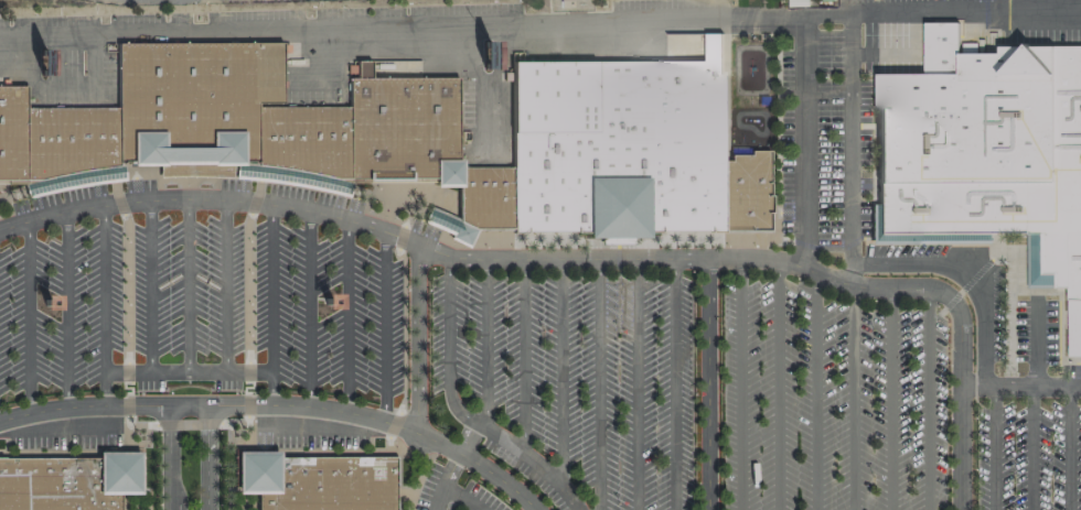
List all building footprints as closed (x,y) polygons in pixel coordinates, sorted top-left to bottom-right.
[(997,50),(1080,50),(1080,354),(1069,354),(1069,286),(1026,286),(1026,234),(995,234),(995,245),(876,245),(876,73),(923,73),(924,22),(957,22),(957,50),(989,50),(997,50)] [(513,226),(514,167),(515,61),(706,63),(706,32),(723,32),(720,155),(770,156),(769,230),(513,226)] [(25,178),(0,179),(0,86),(24,86),(24,109),(115,108),(119,44),(280,42),(280,108),(350,106),(351,76),(358,78),(355,61),(370,61),(371,76),(458,79),(458,159),(463,158),(463,166),(514,167),(513,226),(474,229),(469,245),(451,240),(451,231),(422,219),(428,206),(460,220),(457,187),(438,184),(430,180),(409,180),(368,178),(349,178),(347,196),(306,187),(258,181),(235,176),(159,178),(159,165),(136,167),(130,164),(121,164),(122,176),(111,178),(26,196),(25,178)] [(394,456),(394,509),(257,509),(257,493),(238,493),(238,449),(276,449),(276,457),(394,456)] [(121,495),(121,509),(0,509),(0,456),(99,458),(99,451),(140,451),(139,495),(121,495)]
